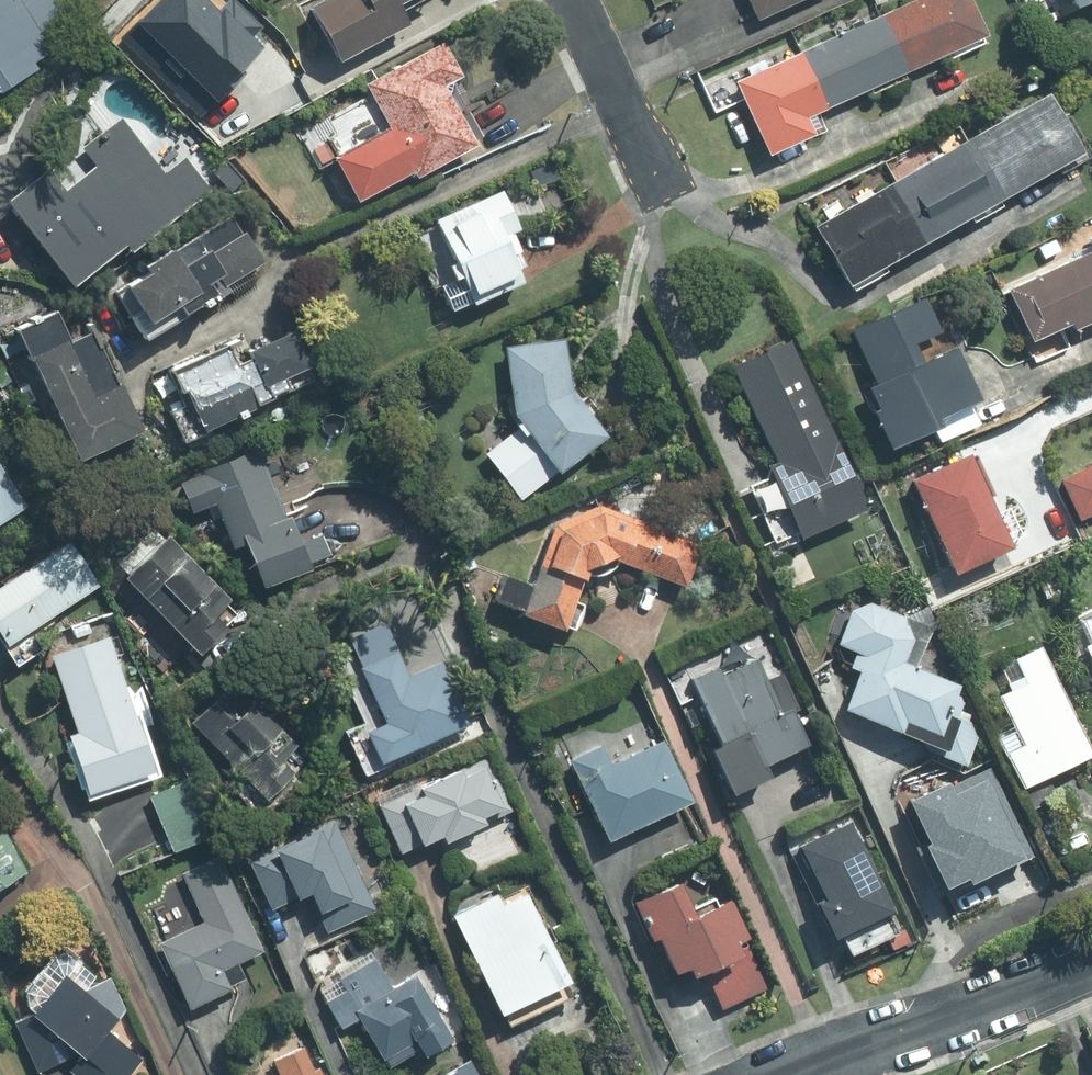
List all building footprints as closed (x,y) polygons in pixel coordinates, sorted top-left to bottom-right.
[(40,60),(25,36),(50,21),(37,0),(0,0),(0,84),(40,60)] [(131,19),(209,95),(261,43),(220,3),(216,7),(209,0),(150,0),(131,19)] [(296,15),(324,68),(399,29),(391,15),(420,0),(325,0),(296,15)] [(726,88),(759,159),(828,128),(820,112),(983,39),(966,0),(921,0),(726,88)] [(749,21),(797,0),(740,0),(749,21)] [(458,85),(437,44),(355,86),(378,131),(323,160),(349,210),(465,149),(437,95),(458,85)] [(1074,157),(1037,93),(802,226),(839,291),(1074,157)] [(0,193),(0,203),(62,288),(206,185),(186,158),(163,174),(120,116),(79,146),(91,163),(38,202),(21,178),(0,193)] [(509,233),(493,196),(421,227),(457,308),(507,286),(488,243),(509,233)] [(216,217),(105,295),(136,340),(248,262),(216,217)] [(998,289),(1026,350),(1091,320),(1091,246),(998,289)] [(894,311),(844,333),(871,394),(858,400),(886,464),(985,420),(955,353),(920,368),(894,311)] [(42,320),(5,336),(62,461),(90,449),(129,431),(110,388),(80,402),(42,320)] [(281,335),(156,382),(175,432),(245,405),(300,384),(281,335)] [(565,343),(507,348),(514,421),(558,464),(596,427),(571,402),(565,343)] [(795,347),(726,377),(794,529),(863,499),(795,347)] [(256,454),(172,484),(186,521),(213,512),(244,600),(300,580),(256,454)] [(999,553),(959,462),(902,487),(942,578),(999,553)] [(1053,484),(1071,523),(1091,513),(1091,466),(1053,484)] [(0,484),(0,526),(20,513),(0,484)] [(554,545),(520,619),(560,637),(587,578),(613,567),(678,584),(687,551),(639,538),(635,519),(608,506),(591,513),(574,512),(562,519),(552,533),(554,545)] [(158,533),(109,577),(182,659),(232,614),(158,533)] [(0,581),(0,650),(89,587),(56,542),(0,581)] [(847,603),(830,645),(852,654),(844,675),(865,684),(850,721),(954,763),(970,723),(943,712),(953,687),(914,671),(928,635),(847,603)] [(1062,622),(1091,695),(1091,609),(1062,622)] [(382,621),(327,644),(360,723),(336,733),(352,771),(459,726),(453,711),(458,705),(439,659),(404,674),(382,621)] [(104,637),(41,657),(69,741),(58,744),(77,802),(150,778),(104,637)] [(738,657),(686,677),(711,742),(700,746),(718,794),(759,778),(753,762),(793,747),(777,708),(761,714),(738,657)] [(1081,754),(1042,670),(994,692),(1018,743),(998,752),(1013,785),(1081,754)] [(222,686),(178,718),(243,806),(287,775),(222,686)] [(476,743),(363,792),(388,849),(404,842),(410,854),(506,812),(476,743)] [(599,747),(558,765),(596,847),(686,806),(657,743),(607,766),(599,747)] [(992,759),(905,796),(941,879),(1028,843),(992,759)] [(335,786),(253,821),(274,870),(289,864),(305,900),(361,876),(345,840),(356,835),(335,786)] [(836,823),(782,848),(826,943),(880,918),(836,823)] [(10,873),(0,852),(0,877),(10,873)] [(748,955),(710,873),(673,890),(657,855),(617,873),(652,948),(668,941),(673,951),(691,943),(705,974),(748,955)] [(199,865),(179,873),(198,919),(150,938),(180,1010),(227,992),(218,970),(257,954),(227,881),(217,869),(199,865)] [(557,984),(516,897),(493,907),(486,892),(440,913),(489,1016),(557,984)] [(332,986),(315,994),(349,1067),(367,1058),(390,1068),(442,1044),(405,966),(378,978),(361,941),(320,960),(332,986)] [(48,987),(19,1023),(84,1074),(120,1074),(132,1060),(104,1038),(112,1008),(91,989),(62,999),(48,987)] [(295,1040),(260,1054),(267,1073),(264,1074),(309,1074),(295,1040)] [(443,1074),(469,1074),(464,1065),(443,1074)]
